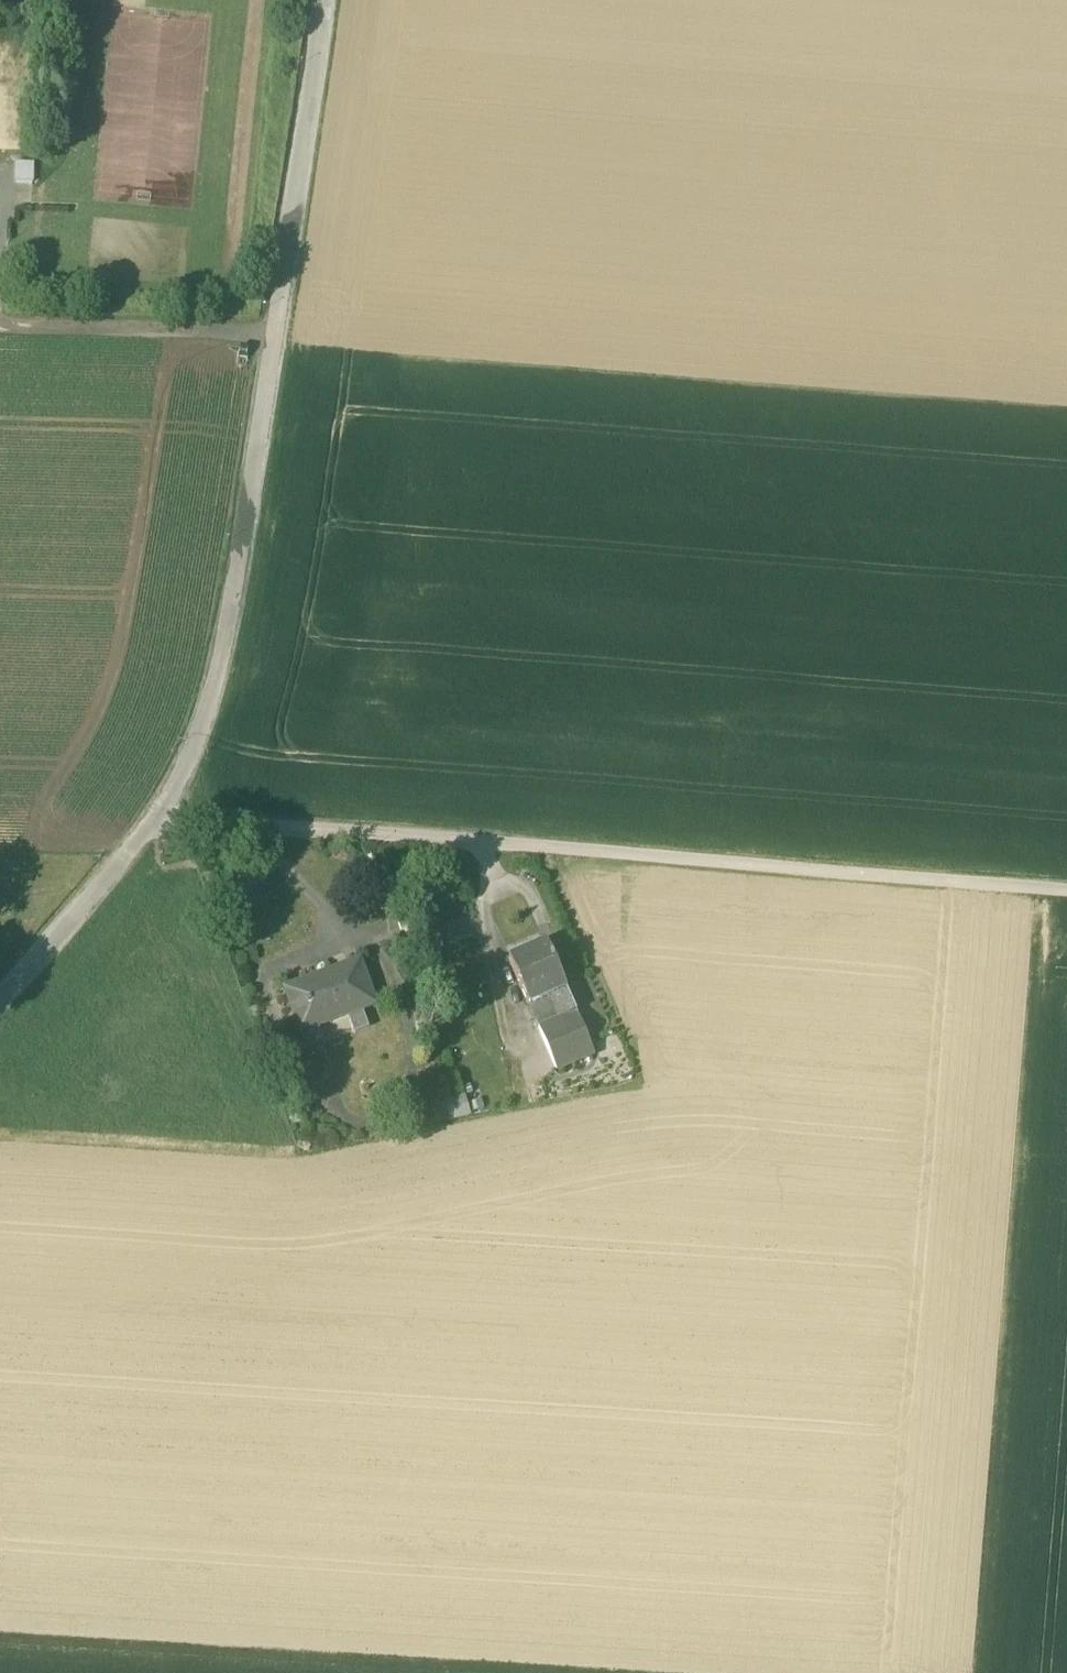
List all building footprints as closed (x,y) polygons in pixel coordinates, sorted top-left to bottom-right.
[(380,922),(387,942),(424,928),(417,909),(380,922)] [(593,1055),(576,1014),(565,990),(546,946),(509,963),(528,1006),(551,996),(562,1020),(539,1031),(556,1071),(593,1055)] [(285,991),(302,1035),(319,1029),(348,1018),(363,1012),(376,1007),(360,963),(285,991)] [(528,1006),(539,1031),(562,1020),(551,996),(528,1006)] [(363,1012),(348,1018),(354,1036),(370,1031),(363,1012)] [(319,1029),(302,1035),(308,1053),(326,1047),(319,1029)] [(450,1123),(471,1119),(464,1097),(444,1102),(450,1123)]
